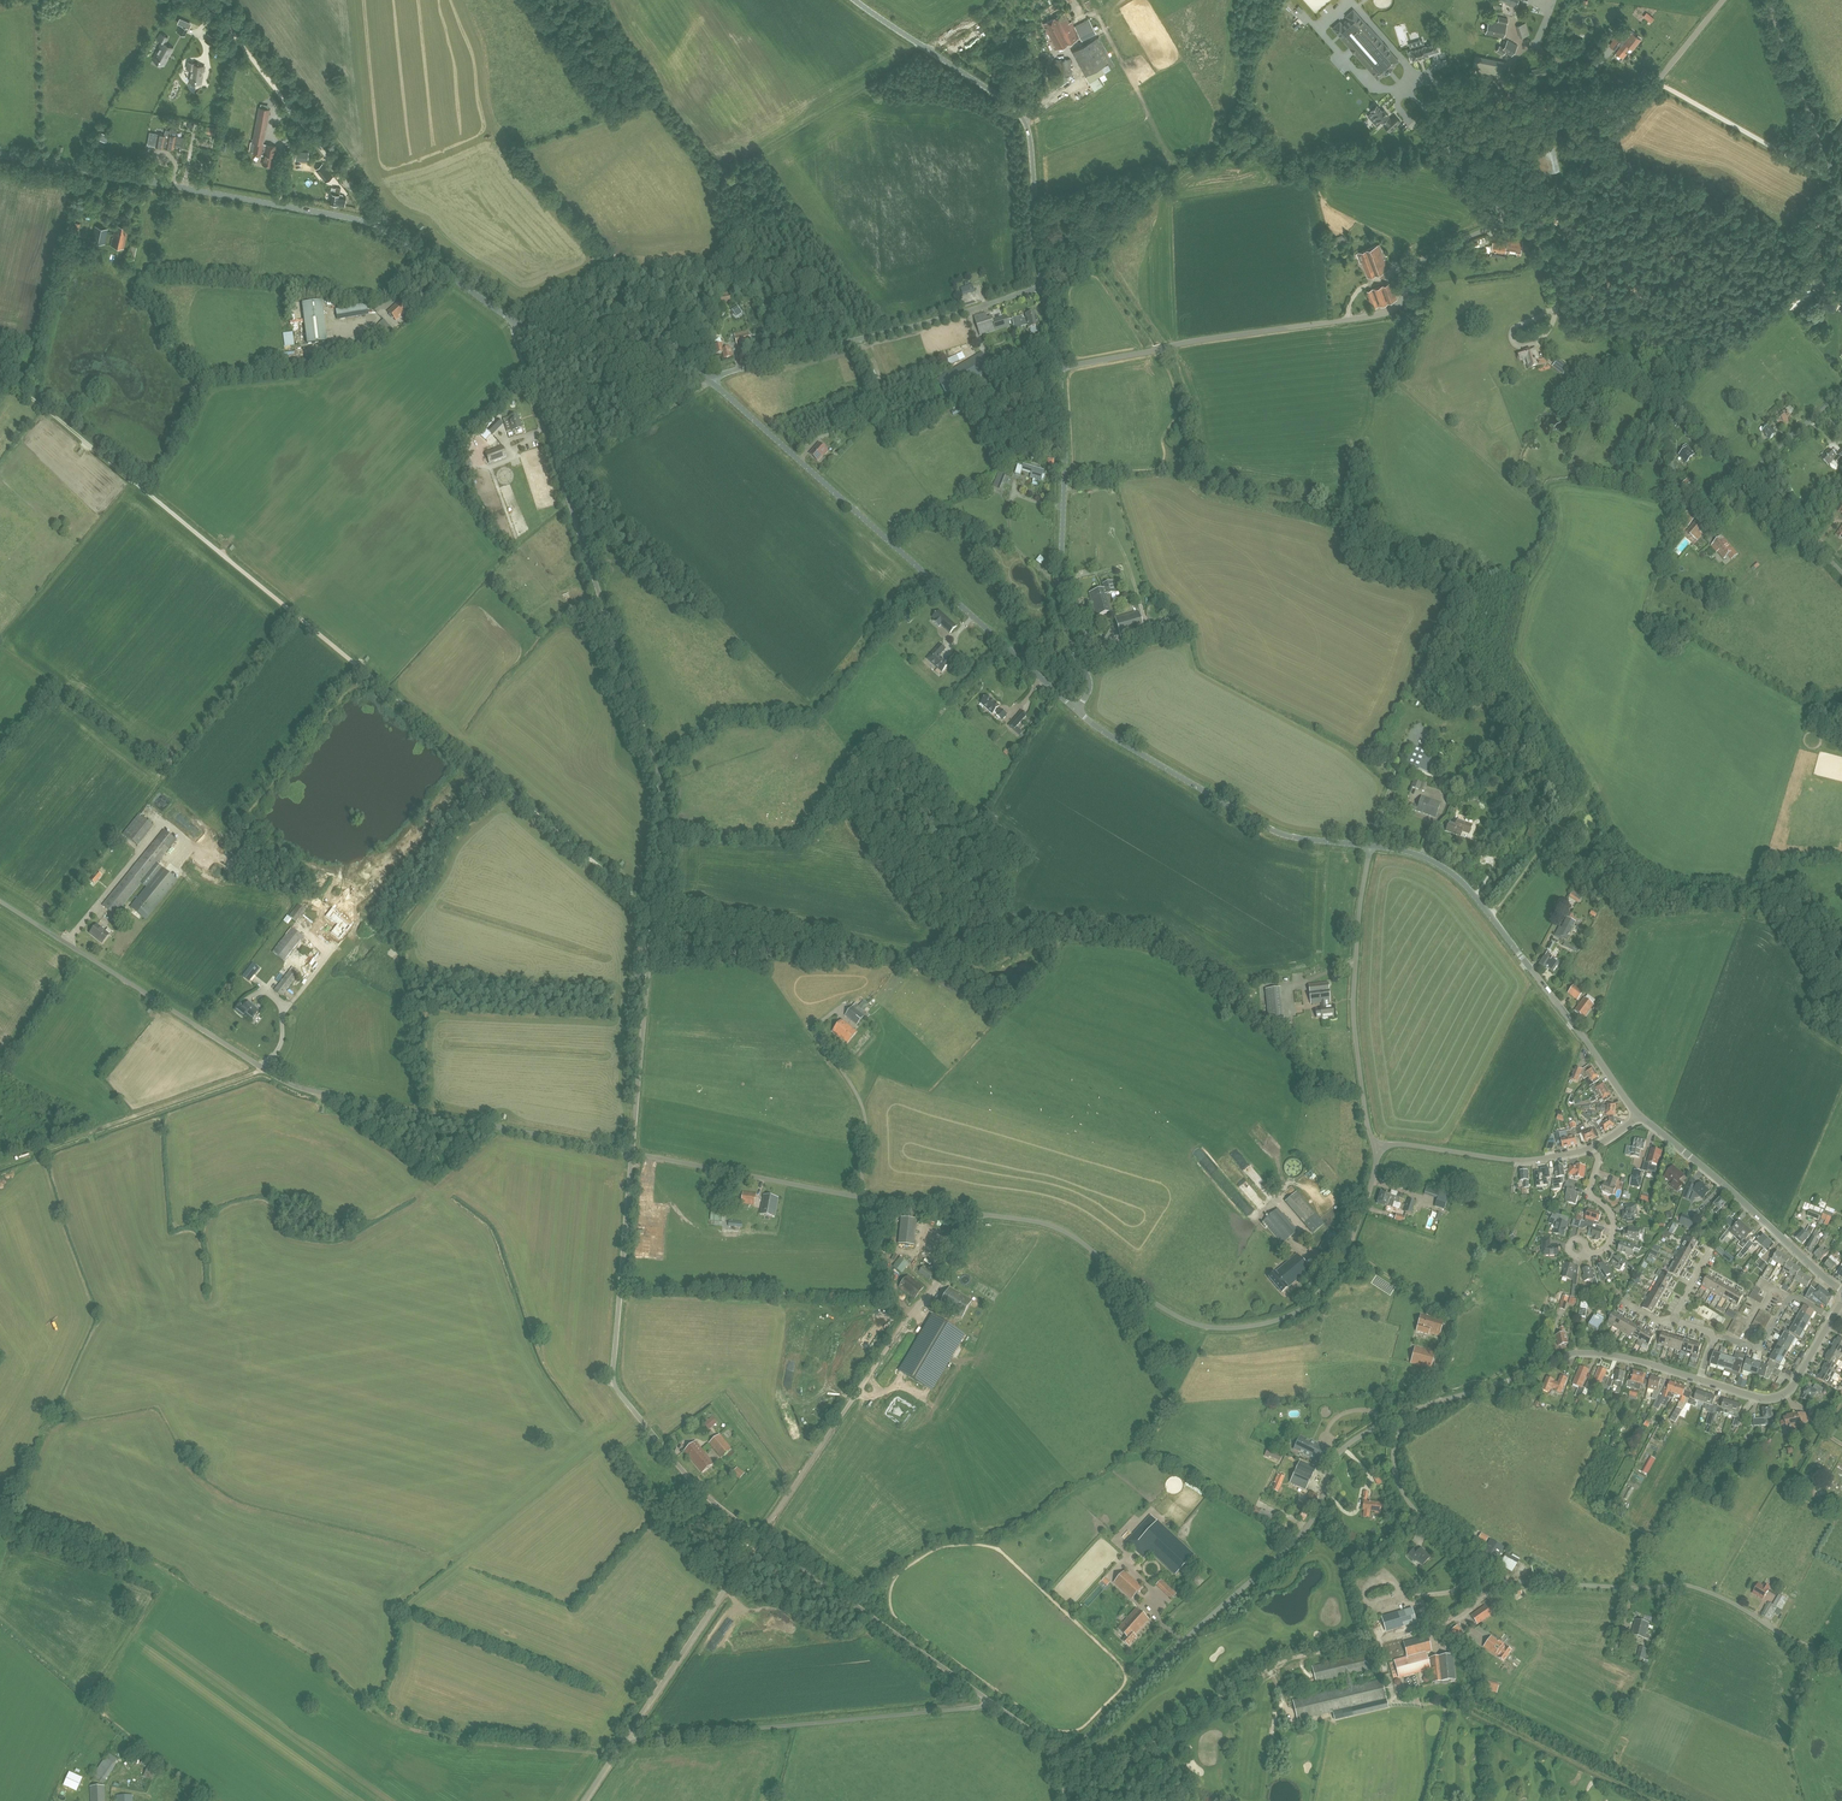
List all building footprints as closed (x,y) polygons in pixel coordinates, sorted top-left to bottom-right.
[(1340,22),(1333,28),(1350,48),(1351,49),(1354,52),(1355,54),(1378,79),(1385,73),(1386,75),(1393,68),(1392,67),(1399,61),(1389,50),(1390,49),(1385,43),(1383,44),(1367,26),(1353,10),(1346,16),(1348,18),(1342,24),(1340,22)] [(1070,23),(1065,13),(1043,24),(1056,50),(1080,37),(1072,22),(1070,23)] [(1508,19),(1499,17),(1498,21),(1489,19),(1486,34),(1504,38),(1508,19)] [(1625,37),(1619,31),(1612,39),(1619,45),(1625,37)] [(160,60),(165,62),(168,57),(167,57),(169,53),(170,54),(173,48),(165,43),(168,37),(161,33),(158,39),(162,42),(159,48),(160,48),(158,52),(157,51),(154,56),(159,59),(160,60)] [(1633,49),(1641,39),(1634,33),(1629,38),(1628,37),(1627,38),(1625,37),(1619,45),(1621,46),(1616,52),(1622,57),(1626,53),(1625,52),(1630,46),(1633,49)] [(1098,76),(1111,67),(1115,65),(1112,61),(1099,37),(1073,52),(1089,82),(1095,90),(1103,85),(1098,76)] [(1505,52),(1512,56),(1518,45),(1508,40),(1503,47),(1500,45),(1496,51),(1503,55),(1505,52)] [(1415,46),(1416,49),(1410,50),(1410,51),(1409,52),(1411,59),(1412,59),(1413,60),(1428,55),(1428,54),(1429,54),(1429,53),(1431,52),(1431,53),(1438,51),(1436,42),(1429,44),(1429,46),(1426,47),(1425,46),(1424,46),(1424,44),(1415,46)] [(176,50),(171,77),(178,79),(183,52),(176,50)] [(1510,73),(1511,63),(1506,62),(1475,56),(1473,66),(1489,70),(1510,73)] [(1023,63),(1021,59),(1016,58),(1014,60),(1012,63),(1015,67),(1019,68),(1021,66),(1023,63)] [(1071,76),(1070,59),(1055,60),(1056,74),(1057,74),(1057,76),(1071,76)] [(187,69),(192,69),(190,78),(195,79),(195,80),(196,80),(196,79),(201,80),(203,71),(204,66),(195,64),(195,63),(188,62),(187,69)] [(1054,89),(1066,83),(1066,77),(1055,78),(1055,85),(1051,85),(1051,89),(1054,89)] [(1402,107),(1410,102),(1403,91),(1396,96),(1402,107)] [(1381,122),(1382,123),(1383,122),(1385,124),(1384,125),(1390,131),(1400,122),(1395,115),(1390,119),(1388,117),(1389,116),(1387,114),(1387,113),(1384,110),(1383,111),(1377,104),(1376,105),(1375,104),(1370,108),(1371,109),(1370,110),(1371,111),(1375,115),(1373,116),(1380,123),(1381,122)] [(270,109),(269,109),(260,107),(259,107),(259,108),(258,114),(269,116),(270,109)] [(205,133),(214,135),(216,128),(207,126),(205,133)] [(252,142),(255,143),(255,144),(253,153),(264,155),(264,157),(263,164),(272,166),(276,146),(264,144),(263,144),(264,139),(266,129),(255,127),(252,142)] [(165,129),(164,135),(158,134),(149,132),(148,140),(157,142),(156,146),(163,147),(163,145),(165,145),(166,139),(168,139),(169,136),(169,135),(170,130),(165,129)] [(166,139),(165,145),(167,146),(167,147),(173,148),(174,143),(178,144),(179,141),(183,142),(184,137),(175,136),(169,135),(169,136),(168,139),(166,139)] [(323,164),(316,169),(326,182),(332,177),(323,164)] [(331,193),(330,203),(344,205),(346,197),(343,196),(343,195),(339,194),(340,188),(336,187),(335,194),(331,193)] [(1560,221),(1560,220),(1564,215),(1559,212),(1555,217),(1552,220),(1557,224),(1560,221)] [(81,224),(74,222),(71,236),(78,238),(81,224)] [(128,227),(116,224),(111,245),(124,248),(128,227)] [(108,229),(95,226),(92,241),(105,244),(108,229)] [(1335,237),(1336,239),(1325,243),(1328,249),(1349,242),(1347,236),(1344,237),(1343,235),(1335,237)] [(1510,250),(1516,251),(1516,254),(1520,255),(1523,242),(1516,240),(1516,243),(1507,242),(1507,245),(1493,243),(1490,255),(1504,258),(1505,253),(1509,253),(1510,250)] [(137,244),(131,243),(128,258),(134,260),(137,244)] [(1379,245),(1359,252),(1368,277),(1389,269),(1385,259),(1384,260),(1381,252),(1382,252),(1379,245)] [(1425,274),(1430,278),(1436,270),(1431,266),(1425,274)] [(1401,279),(1407,273),(1404,270),(1398,276),(1401,279)] [(1805,282),(1801,286),(1783,302),(1790,310),(1812,290),(1805,282)] [(1366,291),(1373,308),(1397,299),(1392,284),(1390,283),(1366,291)] [(961,288),(963,295),(975,291),(973,287),(975,286),(974,284),(973,284),(961,288)] [(731,295),(729,295),(722,296),(723,299),(721,299),(722,303),(732,302),(731,295)] [(327,342),(322,301),(302,303),(307,344),(327,342)] [(392,308),(388,312),(396,321),(406,311),(398,302),(394,306),(395,306),(392,308)] [(1001,303),(991,307),(994,313),(1004,309),(1001,303)] [(1027,318),(1023,319),(1022,316),(1013,318),(1014,324),(1037,319),(1036,312),(1026,314),(1027,318)] [(1009,327),(1006,316),(993,320),(992,317),(987,318),(986,313),(974,317),(980,335),(1009,327)] [(1038,326),(1037,319),(1014,324),(1015,331),(1022,330),(1021,326),(1028,325),(1029,328),(1030,328),(1031,333),(1039,332),(1038,326)] [(736,337),(738,344),(749,341),(751,340),(749,333),(736,337)] [(764,347),(761,337),(754,339),(756,349),(764,347)] [(733,355),(731,348),(724,350),(722,343),(714,345),(717,354),(723,352),(725,359),(732,357),(732,356),(733,355)] [(1019,348),(1022,358),(1030,356),(1027,346),(1019,348)] [(1536,368),(1535,367),(1547,364),(1546,359),(1539,361),(1535,348),(1518,354),(1517,356),(1518,359),(1520,361),(1521,360),(1522,361),(1523,361),(1524,364),(1527,365),(1528,369),(1532,368),(1532,369),(1536,368)] [(993,362),(989,364),(982,352),(937,379),(947,396),(992,369),(993,371),(997,368),(993,362)] [(947,359),(950,365),(960,361),(957,355),(947,359)] [(1562,374),(1565,370),(1566,369),(1568,367),(1558,359),(1552,367),(1562,374)] [(667,393),(678,388),(675,381),(664,386),(667,393)] [(1784,407),(1778,412),(1775,407),(1768,413),(1770,415),(1772,413),(1773,414),(1775,413),(1776,413),(1772,417),(1780,427),(1793,418),(1784,407)] [(511,421),(509,421),(512,431),(522,428),(517,414),(509,416),(511,421)] [(848,422),(852,428),(863,421),(860,416),(848,422)] [(502,424),(500,421),(497,419),(494,422),(490,418),(478,432),(486,439),(491,434),(492,435),(502,424)] [(1678,437),(1686,429),(1684,428),(1688,424),(1684,421),(1673,433),(1678,437)] [(1763,426),(1765,429),(1763,432),(1769,440),(1775,434),(1768,426),(1768,427),(1766,424),(1763,426)] [(1695,430),(1692,428),(1690,425),(1688,427),(1685,430),(1691,435),(1695,430)] [(828,451),(819,443),(810,454),(818,461),(824,454),(825,454),(828,451)] [(507,457),(503,446),(485,453),(489,463),(507,457)] [(1686,462),(1693,456),(1691,453),(1692,452),(1686,446),(1682,450),(1684,451),(1680,456),(1686,462)] [(1841,459),(1841,449),(1837,455),(1837,456),(1836,457),(1829,449),(1820,458),(1828,466),(1833,460),(1840,466),(1841,463),(1841,459)] [(1031,478),(1033,478),(1032,481),(1042,484),(1045,474),(1043,474),(1044,471),(1024,464),(1023,466),(1018,464),(1015,473),(1020,475),(1022,470),(1032,473),(1031,478)] [(1691,498),(1696,493),(1688,485),(1694,480),(1691,476),(1681,486),(1684,489),(1684,490),(1691,498)] [(1002,482),(996,479),(993,486),(999,489),(1002,482)] [(1704,529),(1702,527),(1696,522),(1687,532),(1693,537),(1694,536),(1696,538),(1704,529)] [(1681,532),(1686,527),(1681,523),(1676,528),(1681,532)] [(1728,555),(1729,557),(1732,560),(1738,554),(1722,536),(1712,544),(1724,558),(1728,555)] [(1042,554),(1038,559),(1043,563),(1047,558),(1042,554)] [(1751,568),(1754,572),(1760,566),(1757,563),(1751,568)] [(1103,584),(1104,589),(1106,595),(1110,594),(1115,592),(1112,581),(1103,584)] [(1106,595),(1104,589),(1090,593),(1096,616),(1114,611),(1110,594),(1106,595)] [(933,617),(935,619),(933,621),(940,627),(941,625),(950,633),(957,626),(939,610),(940,610),(939,610),(933,617)] [(1139,612),(1116,618),(1121,637),(1144,630),(1139,612)] [(1151,633),(1152,638),(1172,634),(1171,630),(1151,633)] [(1094,646),(1095,655),(1114,650),(1112,641),(1094,646)] [(927,659),(942,672),(949,665),(940,656),(946,649),(941,644),(940,644),(941,644),(927,658),(927,659)] [(980,703),(981,703),(993,714),(995,711),(998,714),(997,715),(996,715),(1002,720),(1007,715),(1001,709),(1001,710),(999,708),(1000,706),(988,695),(980,703)] [(1013,720),(1009,725),(1014,730),(1018,725),(1027,716),(1022,711),(1013,720)] [(1018,727),(1015,731),(1020,735),(1023,732),(1018,727)] [(1407,762),(1428,772),(1435,756),(1414,747),(1407,762)] [(1420,790),(1422,783),(1423,782),(1414,779),(1411,787),(1420,790)] [(1410,809),(1436,818),(1441,803),(1422,796),(1418,806),(1412,804),(1410,809)] [(1456,824),(1449,822),(1446,831),(1461,836),(1462,831),(1462,830),(1470,832),(1472,825),(1457,820),(1456,824)] [(147,887),(133,904),(131,907),(145,919),(177,880),(157,863),(176,840),(164,830),(102,905),(115,915),(142,883),(147,887)] [(126,830),(123,834),(138,846),(141,842),(126,830)] [(170,863),(187,848),(183,844),(166,858),(170,863)] [(97,871),(90,879),(95,883),(102,874),(97,871)] [(1582,896),(1578,893),(1574,900),(1578,903),(1582,896)] [(298,905),(243,975),(250,981),(254,975),(267,984),(283,964),(301,941),(303,937),(291,928),(305,910),(298,905)] [(346,925),(341,921),(335,917),(337,914),(334,912),(334,911),(328,906),(321,915),(327,920),(333,924),(327,931),(336,939),(341,932),(338,930),(340,928),(342,930),(346,925)] [(1563,937),(1566,939),(1569,935),(1570,934),(1569,933),(1575,921),(1569,918),(1571,913),(1566,911),(1563,916),(1566,918),(1561,927),(1559,926),(1554,936),(1562,939),(1563,937)] [(102,943),(109,935),(97,925),(90,933),(102,943)] [(309,947),(301,941),(283,964),(290,970),(309,947)] [(290,970),(274,990),(282,996),(296,978),(316,953),(309,947),(290,970)] [(1551,954),(1549,953),(1550,952),(1549,952),(1550,951),(1549,950),(1548,952),(1544,957),(1545,957),(1540,965),(1546,969),(1547,968),(1554,973),(1555,972),(1553,971),(1559,962),(1550,956),(1551,954)] [(1577,1000),(1583,992),(1588,982),(1585,981),(1581,990),(1574,985),(1568,993),(1577,1000)] [(1311,1004),(1321,1002),(1325,1002),(1327,1002),(1330,1001),(1328,982),(1309,985),(1311,1004)] [(1268,1020),(1284,1018),(1281,988),(1265,989),(1268,1020)] [(1584,998),(1577,1007),(1575,1011),(1584,1017),(1593,1005),(1584,998)] [(245,1006),(241,1003),(235,1009),(244,1017),(246,1014),(252,1019),(259,1011),(255,1007),(248,1001),(245,1006)] [(1328,1018),(1334,1017),(1332,1006),(1327,1007),(1327,1004),(1328,1004),(1327,1002),(1325,1002),(1321,1002),(1322,1008),(1320,1008),(1320,1009),(1315,1010),(1316,1018),(1321,1017),(1322,1018),(1323,1020),(1328,1020),(1328,1018)] [(870,1015),(861,1008),(856,1003),(852,1007),(853,1007),(845,1016),(857,1025),(864,1017),(867,1019),(870,1015)] [(857,1032),(842,1020),(832,1031),(847,1043),(857,1032)] [(1285,1035),(1295,1035),(1295,1026),(1286,1026),(1285,1035)] [(1584,1080),(1585,1079),(1588,1077),(1595,1072),(1592,1067),(1591,1068),(1589,1065),(1582,1070),(1575,1068),(1571,1079),(1578,1081),(1579,1077),(1581,1076),(1584,1080)] [(1590,1086),(1593,1084),(1598,1081),(1596,1078),(1599,1076),(1595,1072),(1588,1077),(1585,1079),(1590,1086)] [(1603,1086),(1602,1084),(1597,1086),(1596,1084),(1591,1087),(1595,1094),(1594,1095),(1591,1097),(1592,1098),(1590,1099),(1590,1100),(1592,1099),(1596,1097),(1600,1095),(1607,1090),(1604,1085),(1603,1086)] [(1610,1095),(1607,1090),(1600,1095),(1604,1102),(1611,1098),(1609,1096),(1610,1095)] [(1609,1129),(1614,1125),(1614,1124),(1615,1124),(1615,1118),(1609,1118),(1606,1120),(1604,1121),(1609,1129)] [(1605,1132),(1609,1129),(1604,1121),(1597,1126),(1602,1132),(1604,1131),(1605,1132)] [(1566,1131),(1568,1138),(1570,1146),(1577,1145),(1575,1136),(1577,1135),(1574,1122),(1570,1124),(1571,1129),(1572,1129),(1572,1130),(1566,1131)] [(1585,1142),(1590,1140),(1587,1131),(1584,1124),(1577,1128),(1575,1122),(1574,1122),(1577,1135),(1579,1135),(1582,1143),(1585,1142)] [(1587,1131),(1590,1140),(1599,1136),(1595,1128),(1587,1131)] [(436,1140),(442,1137),(439,1131),(434,1133),(436,1140)] [(1563,1148),(1570,1146),(1568,1138),(1561,1139),(1563,1148)] [(1636,1138),(1634,1147),(1633,1146),(1631,1156),(1639,1158),(1641,1149),(1644,1149),(1645,1146),(1646,1140),(1642,1140),(1641,1140),(1641,1139),(1636,1138)] [(1660,1160),(1661,1156),(1660,1156),(1662,1152),(1659,1151),(1657,1149),(1656,1149),(1655,1150),(1652,1149),(1648,1163),(1644,1162),(1642,1170),(1648,1172),(1649,1166),(1657,1168),(1659,1160),(1660,1160)] [(1288,1164),(1289,1164),(1286,1170),(1299,1175),(1305,1161),(1292,1155),(1288,1164)] [(1574,1177),(1578,1178),(1583,1178),(1585,1166),(1576,1165),(1576,1167),(1570,1166),(1569,1174),(1575,1175),(1574,1177)] [(1670,1170),(1665,1176),(1673,1183),(1671,1186),(1677,1191),(1680,1188),(1683,1184),(1680,1182),(1679,1181),(1684,1175),(1678,1170),(1674,1166),(1670,1170)] [(1559,1168),(1556,1168),(1557,1174),(1556,1174),(1556,1178),(1553,1179),(1553,1190),(1560,1188),(1559,1184),(1562,1184),(1561,1177),(1565,1177),(1563,1167),(1562,1167),(1561,1167),(1560,1167),(1559,1168)] [(1238,1168),(1233,1173),(1257,1203),(1262,1199),(1248,1183),(1249,1181),(1238,1168)] [(1538,1190),(1544,1189),(1549,1188),(1548,1180),(1546,1180),(1546,1179),(1550,1178),(1549,1169),(1545,1170),(1545,1169),(1543,1169),(1543,1170),(1542,1170),(1542,1171),(1535,1172),(1538,1190)] [(1526,1188),(1529,1188),(1530,1188),(1530,1185),(1528,1185),(1528,1181),(1529,1180),(1528,1171),(1519,1172),(1520,1181),(1524,1181),(1524,1188),(1522,1188),(1522,1193),(1526,1194),(1530,1194),(1530,1189),(1526,1188)] [(1632,1176),(1630,1184),(1640,1186),(1641,1178),(1640,1178),(1633,1176),(1632,1176)] [(1260,1182),(1266,1190),(1271,1186),(1265,1178),(1260,1182)] [(1610,1197),(1612,1195),(1613,1195),(1616,1187),(1614,1186),(1617,1180),(1611,1178),(1608,1184),(1605,1183),(1604,1186),(1603,1185),(1602,1186),(1601,1188),(1601,1189),(1602,1190),(1602,1191),(1603,1191),(1603,1194),(1610,1197)] [(1703,1199),(1710,1191),(1705,1187),(1706,1186),(1704,1185),(1700,1182),(1697,1186),(1689,1183),(1684,1197),(1693,1201),(1694,1199),(1701,1197),(1703,1199)] [(1573,1187),(1564,1185),(1563,1189),(1568,1190),(1565,1199),(1565,1198),(1566,1199),(1567,1201),(1567,1202),(1566,1202),(1576,1205),(1579,1193),(1572,1191),(1573,1187)] [(1382,1190),(1379,1197),(1401,1204),(1398,1203),(1400,1197),(1391,1194),(1391,1193),(1382,1190)] [(741,1203),(754,1204),(756,1193),(743,1191),(741,1203)] [(1629,1192),(1624,1191),(1623,1198),(1630,1200),(1631,1194),(1629,1194),(1629,1192)] [(1324,1224),(1297,1192),(1286,1201),(1313,1233),(1324,1224)] [(1435,1205),(1444,1208),(1448,1195),(1439,1192),(1435,1205)] [(778,1198),(764,1195),(760,1214),(775,1217),(778,1198)] [(1650,1206),(1653,1198),(1642,1195),(1640,1203),(1650,1206)] [(1819,1196),(1817,1203),(1826,1206),(1828,1202),(1823,1200),(1824,1198),(1819,1196)] [(1399,1209),(1401,1204),(1379,1197),(1378,1203),(1387,1206),(1387,1205),(1399,1209)] [(1721,1198),(1720,1199),(1714,1205),(1718,1208),(1715,1212),(1718,1215),(1721,1211),(1724,1208),(1723,1207),(1727,1203),(1724,1201),(1724,1200),(1723,1198),(1722,1198),(1721,1198)] [(1408,1199),(1406,1206),(1413,1208),(1415,1201),(1408,1199)] [(1820,1220),(1823,1210),(1802,1201),(1801,1203),(1805,1205),(1803,1208),(1810,1211),(1808,1215),(1820,1220)] [(1634,1221),(1634,1220),(1635,1220),(1635,1215),(1637,1215),(1636,1205),(1626,1206),(1626,1213),(1623,1213),(1623,1220),(1627,1220),(1627,1222),(1634,1221)] [(1829,1212),(1831,1208),(1827,1206),(1825,1210),(1821,1218),(1824,1220),(1829,1222),(1833,1214),(1829,1212)] [(1283,1243),(1297,1231),(1278,1209),(1264,1221),(1283,1243)] [(1589,1209),(1585,1221),(1593,1224),(1594,1220),(1599,1222),(1601,1214),(1596,1213),(1596,1212),(1589,1209)] [(723,1224),(724,1212),(712,1211),(711,1220),(718,1221),(718,1224),(723,1224)] [(1550,1219),(1557,1221),(1553,1233),(1564,1236),(1567,1223),(1560,1221),(1562,1216),(1553,1213),(1550,1219)] [(1396,1214),(1395,1220),(1404,1222),(1405,1216),(1396,1214)] [(1729,1216),(1724,1221),(1730,1227),(1735,1221),(1729,1216)] [(901,1243),(913,1243),(913,1217),(901,1217),(901,1243)] [(1695,1220),(1687,1217),(1686,1219),(1682,1218),(1679,1224),(1691,1228),(1695,1220)] [(1593,1224),(1585,1221),(1581,1220),(1579,1228),(1583,1229),(1586,1227),(1589,1228),(1588,1231),(1592,1233),(1591,1236),(1593,1237),(1593,1238),(1593,1239),(1593,1240),(1594,1240),(1595,1241),(1596,1241),(1597,1241),(1598,1240),(1599,1240),(1599,1238),(1601,1239),(1603,1231),(1598,1229),(1599,1225),(1593,1224)] [(1733,1236),(1735,1239),(1736,1238),(1746,1227),(1740,1221),(1737,1224),(1735,1221),(1730,1227),(1728,1229),(1722,1236),(1725,1238),(1730,1232),(1733,1229),(1736,1232),(1734,1235),(1733,1236)] [(1803,1244),(1807,1240),(1810,1236),(1814,1228),(1809,1225),(1806,1232),(1803,1229),(1795,1237),(1803,1244)] [(1637,1242),(1639,1242),(1640,1233),(1643,1233),(1644,1228),(1629,1226),(1628,1231),(1624,1231),(1623,1237),(1628,1237),(1631,1239),(1634,1239),(1637,1242)] [(1739,1246),(1743,1249),(1745,1247),(1745,1246),(1750,1240),(1749,1239),(1750,1237),(1749,1236),(1753,1233),(1752,1232),(1746,1227),(1736,1238),(1740,1242),(1738,1245),(1739,1246)] [(1812,1252),(1814,1248),(1818,1240),(1815,1239),(1819,1232),(1816,1230),(1807,1247),(1806,1247),(1812,1253),(1812,1252)] [(1328,1232),(1319,1250),(1332,1257),(1341,1239),(1328,1232)] [(1758,1244),(1761,1247),(1768,1239),(1763,1234),(1758,1238),(1756,1241),(1752,1246),(1755,1248),(1758,1244)] [(1684,1241),(1694,1247),(1697,1242),(1687,1236),(1684,1241)] [(1763,1256),(1770,1249),(1774,1244),(1768,1239),(1761,1247),(1764,1250),(1760,1253),(1763,1256)] [(1550,1240),(1549,1240),(1542,1241),(1542,1240),(1543,1252),(1544,1251),(1545,1255),(1559,1255),(1558,1246),(1550,1246),(1550,1240)] [(1642,1247),(1638,1245),(1625,1241),(1624,1245),(1620,1243),(1617,1250),(1626,1254),(1626,1255),(1628,1255),(1629,1257),(1631,1256),(1632,1257),(1635,1248),(1640,1250),(1642,1247)] [(1684,1241),(1681,1246),(1691,1252),(1694,1247),(1684,1241)] [(1681,1246),(1678,1251),(1689,1257),(1691,1252),(1681,1246)] [(1745,1247),(1743,1249),(1737,1256),(1741,1259),(1743,1256),(1744,1257),(1749,1250),(1749,1249),(1745,1246),(1745,1247)] [(1821,1261),(1825,1256),(1829,1251),(1828,1250),(1829,1249),(1827,1248),(1823,1252),(1820,1249),(1819,1251),(1815,1255),(1821,1261)] [(1676,1257),(1686,1262),(1689,1257),(1678,1251),(1676,1257)] [(1777,1252),(1774,1257),(1772,1260),(1778,1264),(1783,1255),(1780,1253),(1777,1252)] [(1297,1254),(1269,1278),(1281,1293),(1310,1269),(1297,1254)] [(1637,1270),(1635,1268),(1618,1255),(1616,1258),(1613,1255),(1609,1259),(1612,1262),(1614,1266),(1616,1270),(1616,1269),(1620,1271),(1625,1265),(1630,1269),(1628,1271),(1630,1273),(1633,1270),(1634,1271),(1635,1270),(1636,1272),(1637,1270)] [(1785,1267),(1788,1262),(1790,1259),(1786,1257),(1784,1255),(1783,1255),(1778,1264),(1785,1267)] [(1832,1255),(1828,1259),(1828,1260),(1829,1261),(1825,1265),(1832,1271),(1840,1263),(1832,1255)] [(893,1267),(902,1273),(909,1264),(900,1257),(893,1267)] [(1676,1257),(1673,1262),(1683,1267),(1686,1262),(1676,1257)] [(957,1259),(953,1267),(957,1269),(961,1261),(957,1259)] [(1762,1271),(1768,1265),(1763,1260),(1757,1267),(1762,1271)] [(1673,1262),(1670,1267),(1680,1272),(1683,1267),(1673,1262)] [(1791,1263),(1788,1262),(1785,1267),(1781,1273),(1783,1274),(1785,1271),(1789,1274),(1795,1266),(1791,1263)] [(1573,1272),(1575,1266),(1565,1263),(1562,1270),(1564,1271),(1562,1277),(1573,1280),(1573,1285),(1577,1285),(1578,1274),(1573,1272)] [(1616,1277),(1608,1265),(1606,1267),(1603,1263),(1597,1267),(1599,1270),(1598,1271),(1599,1275),(1600,1274),(1602,1280),(1607,1278),(1606,1276),(1610,1274),(1613,1278),(1616,1277)] [(923,1266),(919,1272),(929,1280),(934,1274),(923,1266)] [(1796,1278),(1799,1273),(1800,1272),(1801,1270),(1795,1266),(1789,1274),(1796,1278)] [(1594,1269),(1592,1270),(1590,1270),(1590,1267),(1583,1269),(1584,1276),(1583,1276),(1584,1282),(1591,1280),(1594,1288),(1599,1287),(1594,1269)] [(1677,1278),(1680,1272),(1670,1267),(1667,1272),(1677,1278)] [(1769,1279),(1764,1276),(1768,1269),(1766,1268),(1761,1278),(1768,1282),(1769,1279)] [(1669,1283),(1672,1277),(1659,1270),(1656,1275),(1659,1277),(1669,1283)] [(1794,1280),(1801,1284),(1806,1276),(1802,1273),(1801,1273),(1800,1272),(1799,1273),(1796,1278),(1794,1280)] [(908,1275),(899,1287),(915,1299),(924,1287),(908,1275)] [(1808,1277),(1806,1276),(1801,1284),(1807,1288),(1809,1289),(1813,1281),(1812,1280),(1808,1277)] [(1659,1277),(1656,1282),(1666,1288),(1669,1283),(1659,1277)] [(1706,1290),(1712,1279),(1707,1277),(1701,1287),(1706,1290)] [(1717,1282),(1712,1279),(1706,1290),(1711,1292),(1717,1282)] [(1813,1281),(1809,1289),(1805,1296),(1804,1298),(1818,1306),(1821,1302),(1827,1307),(1832,1298),(1832,1297),(1832,1296),(1821,1286),(1820,1287),(1813,1281)] [(1656,1282),(1653,1287),(1663,1293),(1666,1288),(1656,1282)] [(1722,1285),(1717,1282),(1711,1292),(1717,1295),(1722,1285)] [(1727,1288),(1722,1285),(1717,1295),(1722,1298),(1727,1288)] [(950,1287),(940,1305),(962,1318),(972,1301),(950,1287)] [(1653,1287),(1651,1292),(1661,1298),(1663,1293),(1653,1287)] [(1733,1291),(1727,1288),(1722,1298),(1727,1301),(1733,1291)] [(1733,1291),(1727,1301),(1732,1304),(1738,1294),(1733,1291)] [(1661,1298),(1651,1292),(1648,1297),(1658,1303),(1661,1298)] [(1743,1296),(1738,1294),(1732,1304),(1737,1307),(1743,1296)] [(1569,1296),(1567,1296),(1564,1295),(1560,1308),(1565,1310),(1569,1296)] [(1648,1297),(1645,1302),(1655,1308),(1658,1303),(1648,1297)] [(1581,1300),(1580,1309),(1583,1309),(1583,1308),(1587,1308),(1588,1307),(1587,1307),(1588,1304),(1589,1304),(1589,1303),(1581,1300)] [(1652,1313),(1655,1308),(1645,1302),(1642,1308),(1652,1313)] [(1699,1311),(1711,1317),(1715,1309),(1704,1303),(1699,1311)] [(1798,1311),(1811,1319),(1815,1312),(1804,1305),(1801,1310),(1799,1309),(1798,1311)] [(1799,1309),(1797,1308),(1795,1312),(1799,1314),(1796,1319),(1808,1325),(1811,1319),(1798,1311),(1799,1309)] [(1612,1326),(1618,1316),(1613,1314),(1607,1324),(1612,1326)] [(1444,1322),(1432,1318),(1421,1315),(1416,1331),(1428,1335),(1429,1333),(1439,1336),(1444,1322)] [(933,1316),(900,1372),(931,1391),(965,1335),(933,1316)] [(1597,1332),(1603,1321),(1594,1316),(1588,1327),(1597,1332)] [(1612,1326),(1617,1329),(1623,1319),(1618,1316),(1612,1326)] [(1623,1319),(1617,1329),(1623,1332),(1628,1322),(1623,1319)] [(1804,1332),(1808,1325),(1796,1319),(1793,1324),(1792,1323),(1791,1325),(1804,1332)] [(1792,1323),(1790,1321),(1787,1325),(1791,1327),(1789,1332),(1800,1338),(1804,1332),(1791,1325),(1792,1323)] [(1623,1332),(1628,1335),(1633,1325),(1628,1322),(1623,1332)] [(1633,1325),(1628,1335),(1633,1338),(1638,1328),(1633,1325)] [(1562,1334),(1556,1335),(1559,1346),(1564,1344),(1565,1345),(1567,1345),(1567,1344),(1569,1343),(1564,1327),(1560,1328),(1562,1334)] [(1633,1338),(1638,1341),(1643,1331),(1638,1328),(1633,1338)] [(1638,1341),(1643,1343),(1649,1334),(1643,1331),(1638,1341)] [(1664,1346),(1667,1335),(1662,1333),(1658,1345),(1664,1346)] [(1782,1337),(1780,1337),(1779,1339),(1792,1346),(1796,1339),(1784,1333),(1782,1337)] [(1654,1336),(1649,1334),(1643,1343),(1648,1346),(1654,1336)] [(1664,1346),(1670,1348),(1673,1337),(1667,1335),(1664,1346)] [(1780,1337),(1778,1335),(1775,1339),(1779,1341),(1777,1346),(1787,1351),(1788,1352),(1792,1346),(1779,1339),(1780,1337)] [(1670,1348),(1675,1350),(1679,1339),(1673,1337),(1670,1348)] [(1834,1343),(1841,1347),(1841,1340),(1838,1338),(1837,1341),(1836,1340),(1834,1343)] [(1684,1340),(1679,1339),(1675,1350),(1681,1351),(1684,1340)] [(1681,1351),(1686,1353),(1690,1342),(1684,1340),(1681,1351)] [(1686,1353),(1692,1355),(1695,1344),(1690,1342),(1686,1353)] [(1834,1343),(1832,1346),(1834,1346),(1832,1349),(1841,1355),(1841,1354),(1841,1347),(1834,1343)] [(1692,1355),(1698,1357),(1701,1345),(1695,1344),(1692,1355)] [(1788,1352),(1787,1351),(1777,1346),(1774,1351),(1773,1350),(1772,1352),(1784,1359),(1788,1352)] [(1411,1363),(1431,1368),(1435,1353),(1415,1347),(1411,1363)] [(1769,1359),(1770,1360),(1773,1361),(1770,1366),(1774,1368),(1778,1370),(1784,1359),(1772,1352),(1773,1350),(1770,1348),(1768,1352),(1772,1355),(1769,1359)] [(1841,1355),(1832,1349),(1830,1352),(1829,1351),(1828,1354),(1841,1362),(1841,1359),(1840,1358),(1841,1355)] [(1724,1354),(1725,1351),(1720,1350),(1719,1354),(1714,1352),(1710,1365),(1717,1367),(1718,1365),(1722,1353),(1724,1354)] [(1723,1355),(1724,1354),(1722,1353),(1718,1365),(1717,1367),(1724,1369),(1725,1367),(1728,1357),(1723,1355)] [(1742,1354),(1740,1353),(1739,1355),(1738,1358),(1736,1357),(1732,1370),(1731,1372),(1739,1374),(1744,1357),(1741,1356),(1742,1354)] [(1732,1370),(1736,1357),(1738,1358),(1739,1355),(1735,1354),(1734,1358),(1728,1357),(1725,1367),(1724,1369),(1731,1372),(1732,1370)] [(1841,1362),(1828,1354),(1826,1357),(1827,1358),(1826,1361),(1828,1362),(1838,1368),(1840,1369),(1841,1366),(1841,1362)] [(1750,1374),(1754,1360),(1756,1360),(1757,1358),(1753,1356),(1751,1361),(1746,1359),(1742,1371),(1750,1374)] [(1750,1374),(1757,1376),(1760,1364),(1755,1362),(1756,1360),(1754,1360),(1750,1374)] [(1770,1366),(1773,1361),(1770,1360),(1766,1366),(1760,1364),(1757,1376),(1764,1379),(1764,1378),(1768,1379),(1772,1373),(1776,1376),(1777,1374),(1773,1372),(1774,1368),(1770,1366)] [(1825,1364),(1824,1367),(1838,1375),(1840,1376),(1841,1374),(1836,1371),(1838,1368),(1828,1362),(1826,1365),(1825,1364)] [(1582,1396),(1585,1388),(1581,1387),(1588,1371),(1580,1367),(1573,1384),(1579,1386),(1576,1393),(1582,1396)] [(1835,1381),(1838,1375),(1824,1367),(1822,1370),(1823,1371),(1822,1373),(1832,1379),(1835,1381)] [(1599,1403),(1606,1386),(1609,1379),(1606,1378),(1605,1379),(1603,1378),(1606,1371),(1599,1368),(1592,1384),(1587,1382),(1585,1388),(1588,1390),(1590,1386),(1601,1391),(1596,1402),(1599,1403)] [(1619,1393),(1621,1388),(1624,1372),(1616,1370),(1614,1381),(1614,1385),(1618,1387),(1615,1392),(1619,1393)] [(1626,1387),(1635,1389),(1639,1373),(1633,1372),(1630,1381),(1628,1380),(1626,1387)] [(1645,1375),(1639,1373),(1635,1389),(1640,1390),(1641,1384),(1646,1385),(1647,1380),(1644,1380),(1645,1375)] [(1835,1381),(1832,1379),(1822,1373),(1820,1376),(1819,1375),(1817,1378),(1832,1386),(1835,1381)] [(1567,1379),(1560,1376),(1557,1383),(1551,1380),(1552,1379),(1547,1377),(1542,1389),(1549,1393),(1551,1388),(1555,1390),(1554,1391),(1560,1393),(1567,1379)] [(1656,1399),(1661,1389),(1665,1381),(1666,1381),(1651,1377),(1648,1389),(1654,1390),(1652,1396),(1656,1399)] [(1674,1398),(1675,1394),(1678,1385),(1670,1382),(1667,1391),(1664,1390),(1661,1399),(1658,1398),(1654,1406),(1658,1409),(1664,1399),(1666,1399),(1667,1396),(1674,1398)] [(1683,1410),(1683,1408),(1686,1403),(1689,1398),(1683,1396),(1686,1387),(1682,1386),(1682,1385),(1681,1385),(1680,1384),(1679,1384),(1678,1385),(1675,1394),(1681,1396),(1677,1407),(1683,1410)] [(1816,1384),(1813,1389),(1813,1390),(1808,1387),(1807,1389),(1806,1389),(1804,1393),(1804,1394),(1801,1399),(1806,1401),(1807,1399),(1810,1401),(1811,1399),(1819,1404),(1821,1399),(1818,1397),(1820,1393),(1821,1394),(1824,1389),(1816,1384)] [(1704,1404),(1707,1394),(1697,1391),(1694,1399),(1690,1397),(1689,1398),(1686,1403),(1683,1408),(1685,1409),(1689,1404),(1696,1407),(1698,1402),(1704,1404)] [(1714,1418),(1718,1406),(1713,1404),(1715,1397),(1707,1394),(1704,1404),(1702,1409),(1707,1411),(1707,1412),(1708,1412),(1709,1412),(1711,1413),(1708,1423),(1712,1424),(1713,1421),(1714,1418)] [(908,1405),(895,1400),(890,1411),(904,1417),(906,1411),(905,1411),(908,1405)] [(1728,1415),(1729,1412),(1732,1403),(1724,1400),(1721,1407),(1718,1406),(1714,1418),(1713,1421),(1716,1422),(1718,1415),(1719,1416),(1721,1412),(1728,1415)] [(1740,1424),(1743,1420),(1745,1416),(1742,1414),(1739,1413),(1741,1406),(1732,1403),(1729,1412),(1734,1413),(1733,1416),(1735,1417),(1732,1425),(1733,1426),(1732,1429),(1736,1430),(1737,1427),(1738,1427),(1740,1424)] [(1675,1422),(1679,1416),(1682,1411),(1683,1410),(1677,1407),(1670,1419),(1675,1422)] [(1753,1419),(1754,1426),(1770,1425),(1773,1418),(1773,1413),(1771,1413),(1771,1408),(1767,1409),(1766,1408),(1765,1408),(1764,1409),(1763,1409),(1763,1418),(1753,1419)] [(1789,1425),(1790,1428),(1790,1429),(1791,1429),(1791,1430),(1803,1427),(1802,1424),(1802,1423),(1802,1422),(1809,1421),(1808,1414),(1802,1415),(1801,1413),(1798,1414),(1798,1413),(1786,1415),(1787,1417),(1783,1418),(1784,1420),(1780,1421),(1780,1425),(1786,1424),(1787,1425),(1789,1425)] [(712,1416),(704,1424),(709,1430),(718,1422),(712,1416)] [(709,1443),(722,1458),(733,1449),(720,1434),(709,1443)] [(1304,1454),(1303,1455),(1319,1462),(1326,1448),(1313,1442),(1300,1436),(1294,1449),(1304,1454)] [(684,1451),(702,1473),(714,1464),(696,1441),(684,1451)] [(1278,1453),(1271,1450),(1268,1449),(1265,1455),(1268,1456),(1280,1461),(1283,1453),(1279,1451),(1278,1453)] [(1643,1472),(1647,1474),(1656,1459),(1652,1457),(1643,1472)] [(1300,1460),(1290,1483),(1306,1490),(1316,1467),(1300,1460)] [(1378,1471),(1378,1470),(1380,1469),(1378,1466),(1375,1468),(1375,1467),(1369,1471),(1372,1475),(1378,1471)] [(737,1467),(732,1474),(740,1480),(745,1473),(737,1467)] [(1275,1483),(1280,1486),(1285,1477),(1280,1474),(1275,1483)] [(1625,1499),(1628,1500),(1634,1488),(1631,1486),(1625,1499)] [(1370,1511),(1380,1512),(1382,1503),(1367,1501),(1368,1492),(1364,1491),(1362,1501),(1364,1502),(1363,1510),(1364,1510),(1363,1516),(1369,1517),(1370,1511)] [(1313,1506),(1317,1495),(1309,1492),(1306,1504),(1313,1506)] [(677,1498),(683,1503),(687,1499),(682,1494),(677,1498)] [(655,1508),(658,1514),(658,1516),(665,1513),(679,1506),(676,1498),(655,1508)] [(1298,1517),(1304,1521),(1308,1515),(1313,1508),(1312,1507),(1306,1505),(1298,1517)] [(1251,1513),(1253,1514),(1257,1517),(1270,1524),(1271,1522),(1273,1523),(1275,1519),(1273,1519),(1275,1516),(1262,1509),(1261,1510),(1255,1506),(1251,1513)] [(1157,1521),(1150,1515),(1126,1541),(1144,1558),(1150,1552),(1175,1575),(1194,1555),(1157,1521)] [(1488,1538),(1481,1534),(1477,1541),(1485,1545),(1488,1538)] [(1479,1558),(1493,1566),(1504,1547),(1490,1540),(1479,1558)] [(1418,1551),(1414,1548),(1408,1554),(1415,1561),(1417,1559),(1422,1565),(1430,1557),(1421,1548),(1418,1551)] [(1514,1553),(1513,1556),(1506,1553),(1496,1569),(1510,1576),(1519,1560),(1521,1557),(1514,1553)] [(1113,1583),(1132,1599),(1143,1587),(1124,1571),(1123,1571),(1121,1569),(1119,1572),(1121,1574),(1113,1583)] [(1157,1583),(1172,1598),(1179,1591),(1174,1587),(1171,1590),(1161,1579),(1157,1583)] [(1759,1583),(1753,1593),(1764,1599),(1769,1590),(1768,1589),(1770,1587),(1765,1584),(1764,1586),(1759,1583)] [(1779,1608),(1785,1598),(1779,1594),(1773,1604),(1769,1602),(1761,1614),(1771,1620),(1779,1608)] [(1477,1624),(1482,1621),(1495,1612),(1487,1600),(1482,1603),(1485,1606),(1471,1615),(1477,1624)] [(1137,1636),(1135,1635),(1150,1619),(1138,1608),(1118,1628),(1127,1637),(1124,1640),(1129,1645),(1137,1636)] [(1382,1617),(1386,1631),(1416,1622),(1412,1608),(1382,1617)] [(1649,1639),(1650,1634),(1647,1634),(1649,1623),(1636,1620),(1632,1635),(1649,1639)] [(1432,1652),(1430,1647),(1426,1632),(1403,1638),(1407,1657),(1395,1660),(1399,1677),(1430,1669),(1430,1667),(1432,1667),(1433,1682),(1455,1680),(1453,1655),(1430,1657),(1427,1658),(1426,1653),(1432,1652)] [(1502,1643),(1501,1644),(1491,1636),(1484,1646),(1498,1657),(1503,1661),(1511,1650),(1506,1646),(1506,1647),(1505,1646),(1506,1645),(1502,1643)] [(1646,1659),(1648,1649),(1640,1647),(1636,1657),(1644,1660),(1643,1665),(1648,1666),(1649,1660),(1646,1659)] [(1298,1720),(1333,1712),(1335,1720),(1388,1708),(1381,1679),(1353,1686),(1350,1674),(1378,1667),(1378,1664),(1380,1663),(1380,1660),(1377,1660),(1375,1652),(1312,1666),(1316,1682),(1345,1675),(1348,1687),(1293,1700),(1298,1720)] [(1508,1664),(1506,1666),(1512,1672),(1518,1666),(1512,1659),(1508,1664)] [(105,1756),(95,1776),(106,1782),(117,1763),(105,1756)] [(149,1763),(144,1776),(153,1780),(158,1767),(149,1763)] [(82,1778),(69,1772),(64,1785),(77,1790),(82,1778)] [(91,1800),(105,1800),(104,1786),(90,1786),(91,1800)]
